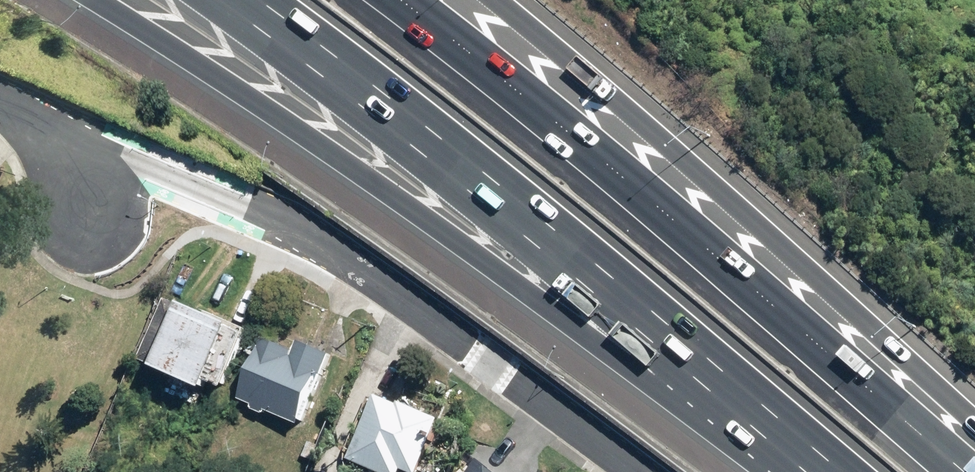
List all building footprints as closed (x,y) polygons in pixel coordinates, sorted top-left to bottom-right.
[(195,299),(193,304),(171,295),(145,360),(221,390),(224,383),(238,388),(261,331),(250,327),(252,321),(195,299)] [(308,348),(268,334),(243,401),(256,406),(255,408),(274,415),(276,410),(311,423),(338,349),(312,339),(308,348)] [(383,392),(354,460),(381,471),(429,471),(453,417),(409,398),(408,402),(383,392)] [(486,457),(474,471),(505,471),(486,457)]
